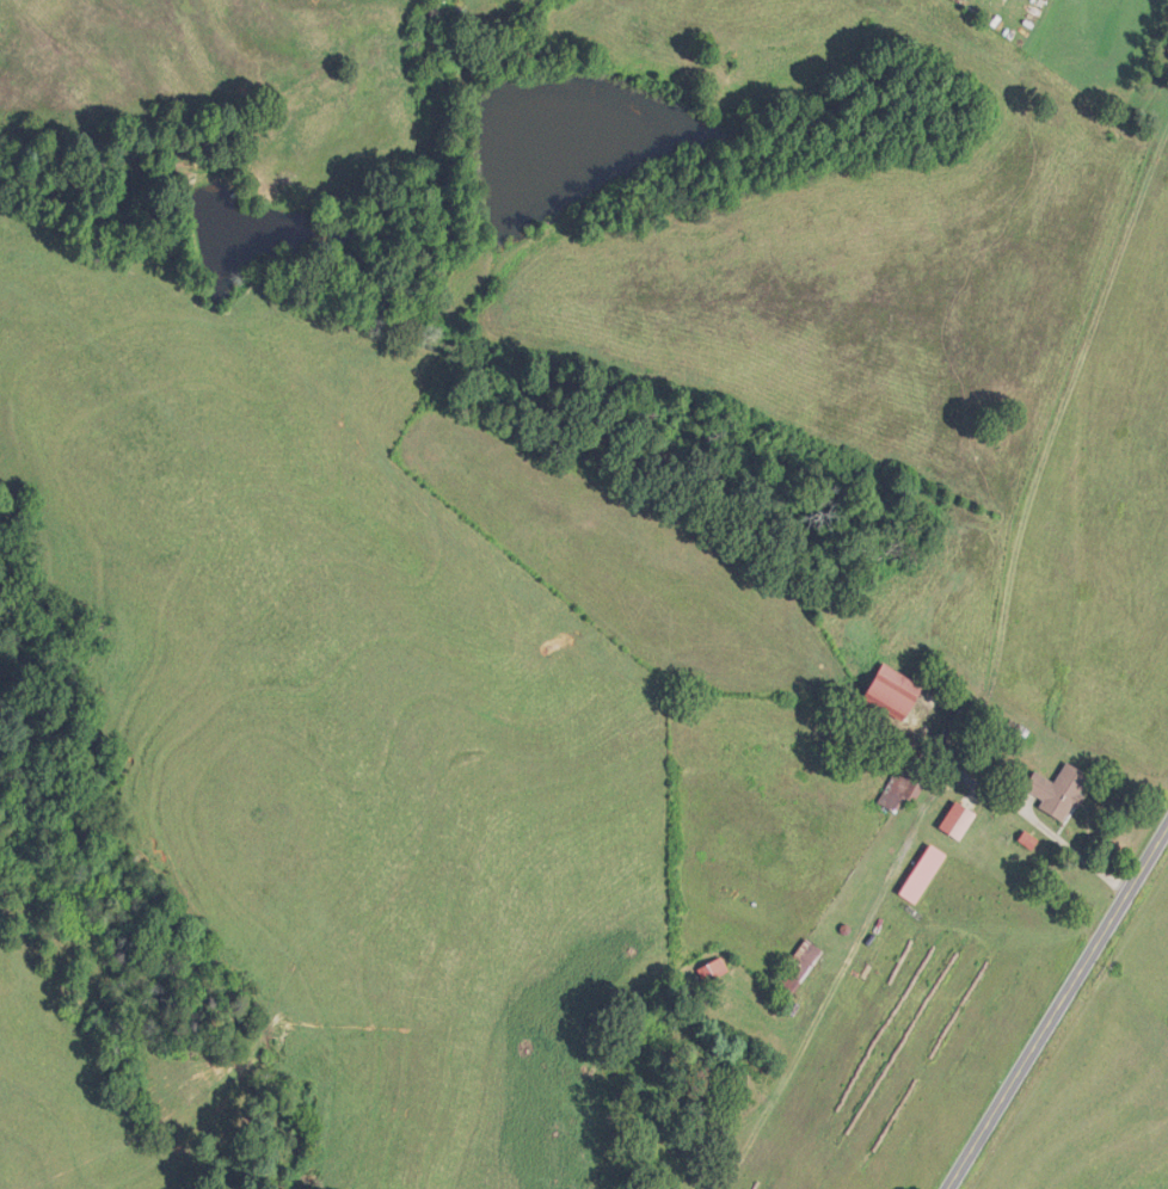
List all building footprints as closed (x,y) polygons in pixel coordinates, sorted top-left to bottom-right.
[(925,685),(882,665),(865,702),(907,722),(925,685)] [(905,797),(915,803),(931,777),(903,761),(880,801),(897,811),(905,797)] [(1091,776),(1067,763),(1056,783),(1036,772),(1026,789),(1046,800),(1041,809),(1065,823),(1091,776)] [(961,841),(978,814),(957,802),(940,829),(961,841)] [(773,986),(790,998),(823,951),(807,939),(773,986)] [(706,984),(730,972),(723,958),(699,970),(706,984)]
